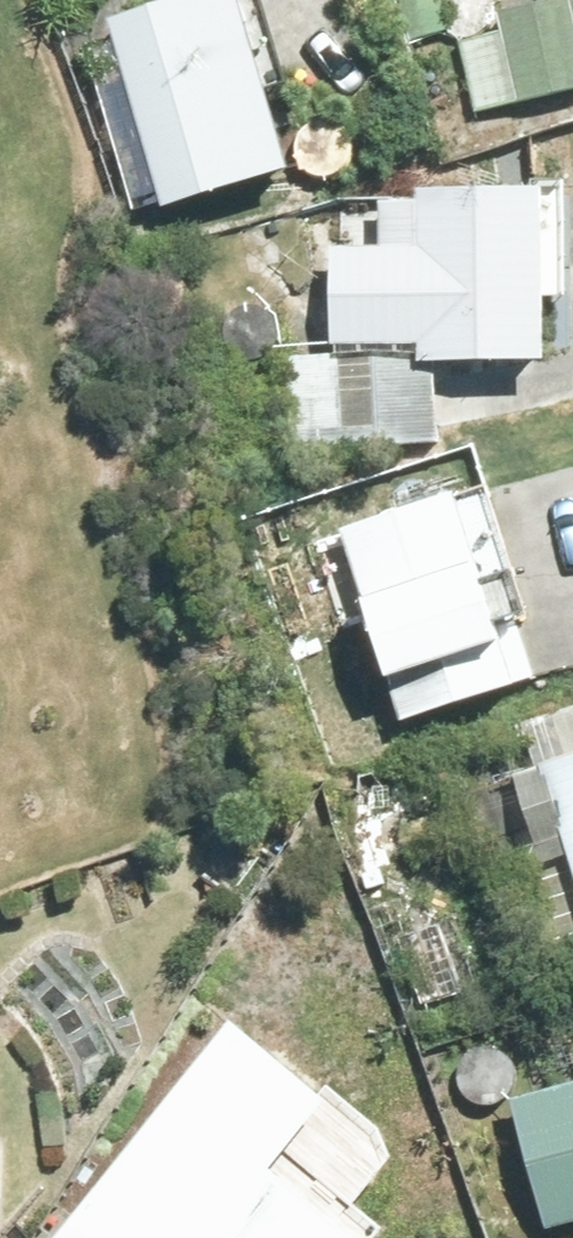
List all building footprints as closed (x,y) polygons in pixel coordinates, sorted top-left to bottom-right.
[(268,74),(287,69),(266,0),(109,0),(106,1),(163,190),(291,152),(268,74)] [(410,35),(450,23),(444,3),(446,0),(401,0),(410,35)] [(499,8),(503,24),(460,36),(476,108),(572,82),(572,0),(525,0),(499,8)] [(417,351),(435,350),(545,346),(544,168),(416,175),(416,188),(378,189),(379,235),(328,236),(331,335),(418,331),(418,346),(417,351)] [(438,439),(435,350),(417,351),(418,346),(286,350),(287,447),(438,439)] [(386,663),(499,624),(454,479),(338,517),(386,663)] [(499,624),(386,663),(401,712),(514,671),(499,624)] [(514,768),(537,836),(561,830),(572,868),(572,706),(526,721),(539,759),(514,768)] [(541,1072),(572,1062),(572,1008),(572,1004),(524,1019),(541,1072)] [(352,1198),(392,1146),(381,1116),(327,1071),(323,1077),(233,1005),(49,1237),(365,1237),(379,1220),(352,1198)] [(509,1093),(546,1223),(572,1214),(572,1073),(509,1093)]
